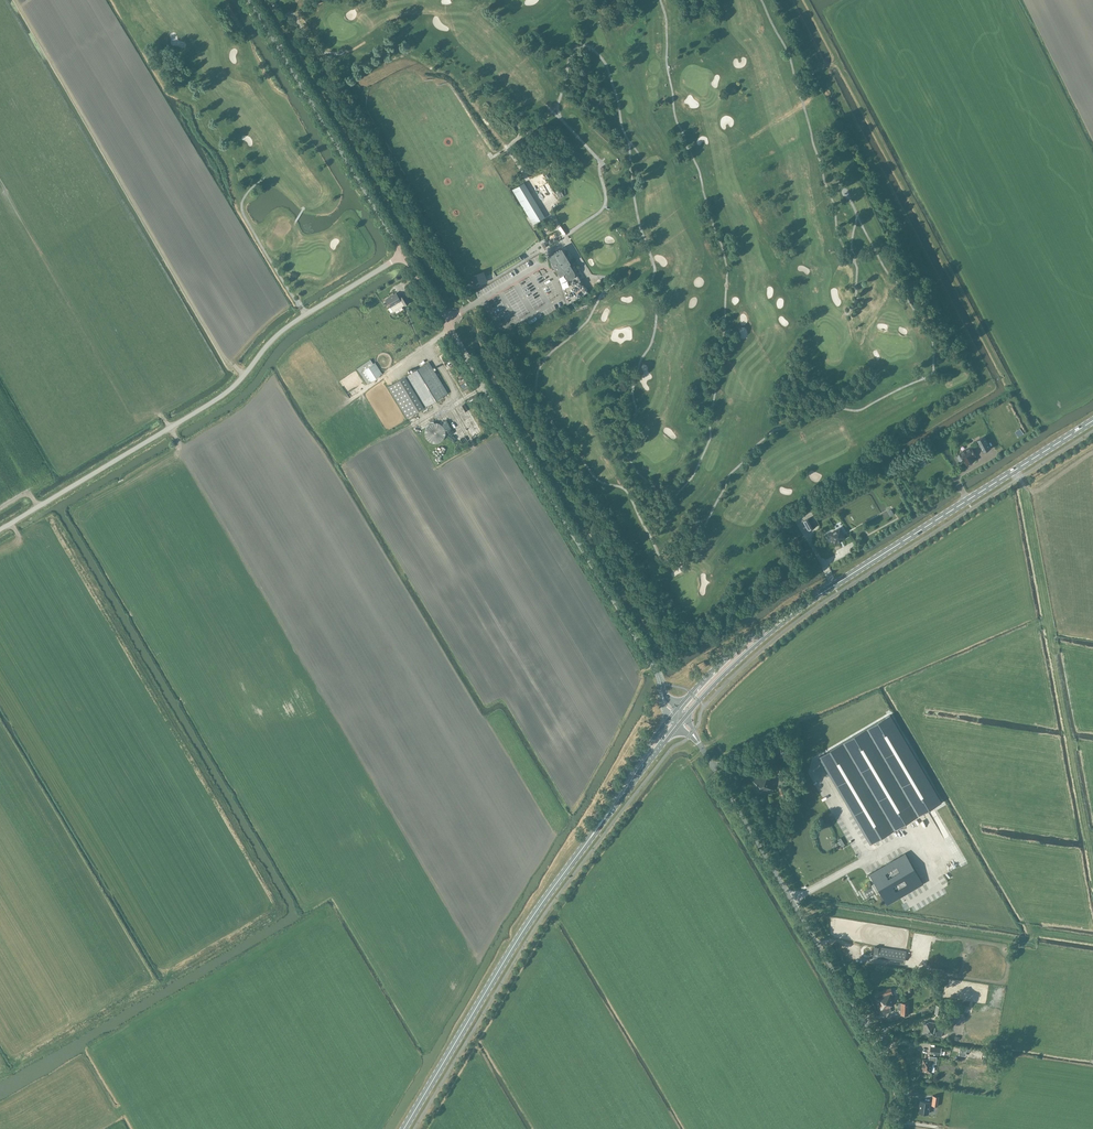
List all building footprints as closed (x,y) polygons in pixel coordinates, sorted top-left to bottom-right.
[(525,182),(512,190),(533,224),(545,217),(525,182)] [(547,183),(543,185),(547,193),(551,191),(547,183)] [(555,267),(558,271),(557,271),(566,305),(588,292),(570,263),(571,262),(569,259),(568,257),(568,256),(567,255),(567,254),(566,253),(565,253),(562,247),(548,255),(553,263),(551,263),(552,268),(555,267)] [(496,273),(523,257),(519,251),(493,266),(496,273)] [(484,272),(472,276),(475,285),(487,281),(484,272)] [(399,298),(396,293),(386,299),(390,307),(391,307),(394,311),(403,306),(402,305),(404,304),(405,305),(408,303),(404,296),(399,298)] [(443,363),(446,368),(452,364),(450,359),(443,363)] [(357,369),(367,384),(380,375),(370,360),(357,369)] [(388,387),(407,418),(448,393),(429,362),(388,387)] [(357,379),(362,386),(366,384),(361,377),(357,379)] [(463,411),(458,414),(468,430),(473,427),(463,411)] [(446,434),(446,432),(446,430),(446,429),(445,427),(444,425),(443,424),(441,423),(439,423),(437,422),(435,422),(433,423),(431,424),(430,425),(428,426),(428,428),(427,430),(427,432),(427,434),(427,435),(428,437),(429,439),(430,440),(432,441),(434,442),(436,442),(438,442),(440,441),(442,440),(443,439),(445,438),(446,436),(446,434)] [(977,441),(983,453),(992,448),(985,436),(977,441)] [(971,447),(959,453),(964,462),(965,462),(967,465),(975,461),(973,458),(976,456),(971,447)] [(803,521),(809,531),(816,527),(811,517),(803,521)] [(828,535),(829,535),(835,545),(846,539),(840,528),(828,535)] [(854,736),(819,756),(836,784),(853,813),(871,844),(902,825),(927,811),(933,807),(942,802),(915,756),(891,715),(854,736)] [(831,795),(838,809),(842,807),(835,793),(831,795)] [(857,832),(860,839),(865,836),(861,830),(857,832)] [(871,874),(877,884),(889,904),(924,883),(906,853),(871,874)] [(933,891),(935,897),(941,895),(939,889),(933,891)] [(878,957),(905,961),(906,951),(879,947),(878,957)] [(876,992),(883,1014),(892,1011),(890,1006),(894,1005),(892,997),(894,996),(891,987),(876,992)] [(899,1003),(897,1009),(901,1010),(901,1015),(909,1015),(909,1003),(899,1003)] [(923,1033),(941,1036),(943,1024),(929,1022),(929,1023),(925,1022),(923,1033)] [(923,1066),(922,1071),(931,1072),(932,1063),(937,1063),(938,1056),(930,1056),(930,1054),(929,1059),(924,1059),(923,1063),(923,1064),(923,1066),(922,1066),(923,1066)] [(920,1106),(919,1112),(929,1113),(930,1102),(920,1101),(920,1106)]
